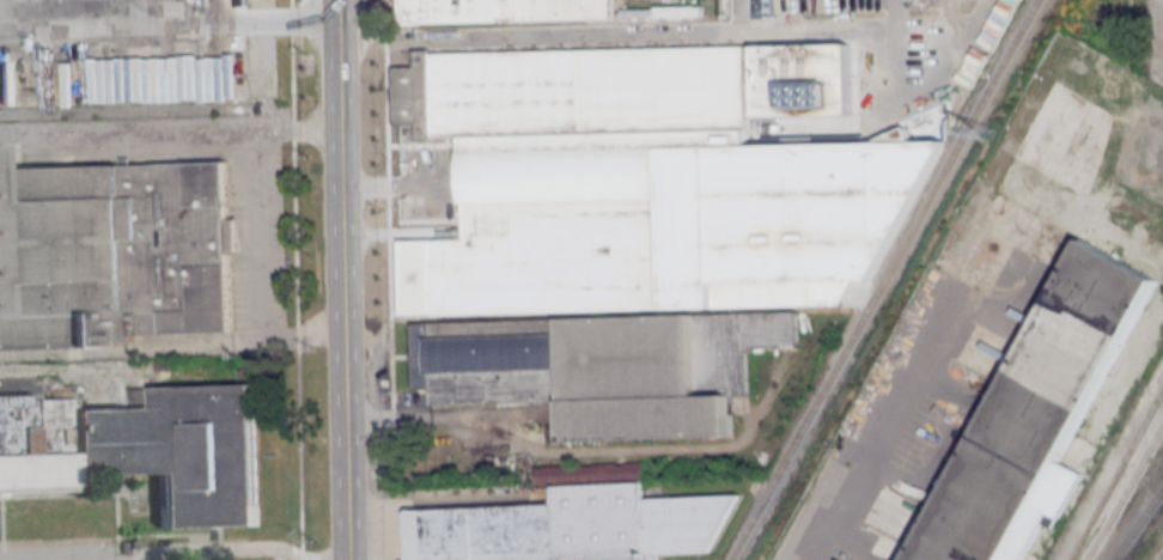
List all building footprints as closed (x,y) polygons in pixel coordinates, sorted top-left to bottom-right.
[(400,23),(614,20),(613,0),(399,0),(400,23)] [(950,141),(914,142),(914,140),(751,144),(750,127),(799,125),(799,97),(747,98),(746,46),(412,53),(412,66),(393,66),(394,125),(410,125),(417,138),(463,137),(465,238),(387,240),(425,318),(413,319),(414,389),(431,389),(431,405),(563,402),(564,440),(742,436),(740,346),(799,345),(798,309),(853,307),(950,141)] [(0,168),(0,345),(231,341),(227,164),(0,168)] [(1157,280),(1001,559),(904,559),(1083,239),(1157,280)] [(76,489),(76,476),(156,474),(157,528),(213,527),(213,540),(222,540),(221,527),(259,526),(255,384),(154,387),(155,407),(67,409),(67,397),(0,398),(0,491),(76,489)] [(408,559),(661,559),(661,553),(713,552),(734,497),(644,499),(643,464),(538,466),(537,469),(537,485),(554,485),(554,505),(407,508),(408,559)]
